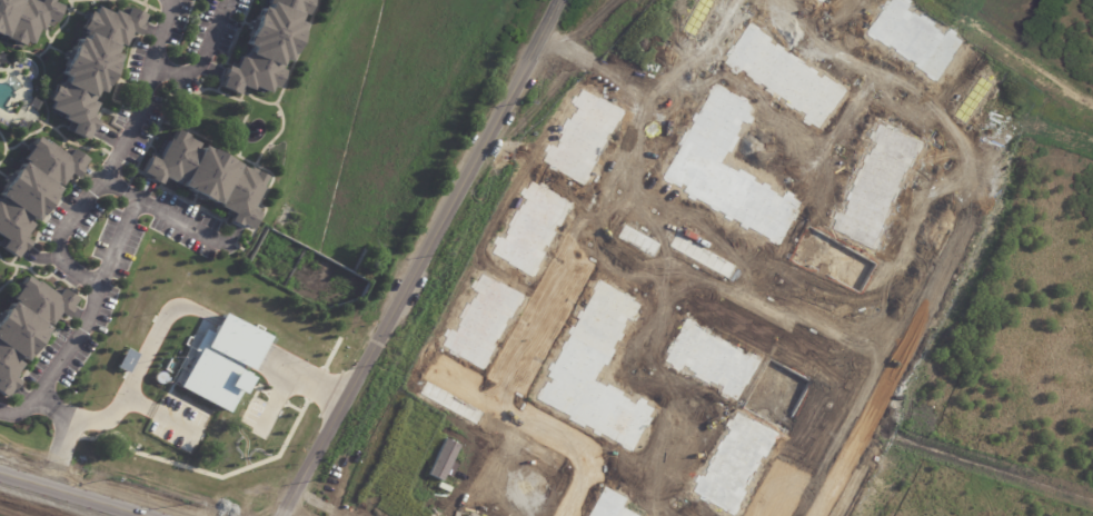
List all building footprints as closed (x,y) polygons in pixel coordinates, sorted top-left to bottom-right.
[(29,46),(47,6),(34,0),(0,0),(0,33),(29,46)] [(227,79),(258,0),(305,0),(268,95),(227,79)] [(93,7),(137,29),(85,129),(42,107),(93,7)] [(170,128),(261,176),(238,221),(147,173),(170,128)] [(0,186),(0,237),(19,251),(79,172),(36,139),(0,186)] [(4,387),(0,384),(0,309),(24,276),(64,305),(4,387)] [(220,314),(265,337),(256,355),(245,376),(248,377),(240,393),(237,391),(226,411),(178,386),(198,348),(201,350),(220,314)] [(125,348),(136,354),(126,373),(115,367),(125,348)]
